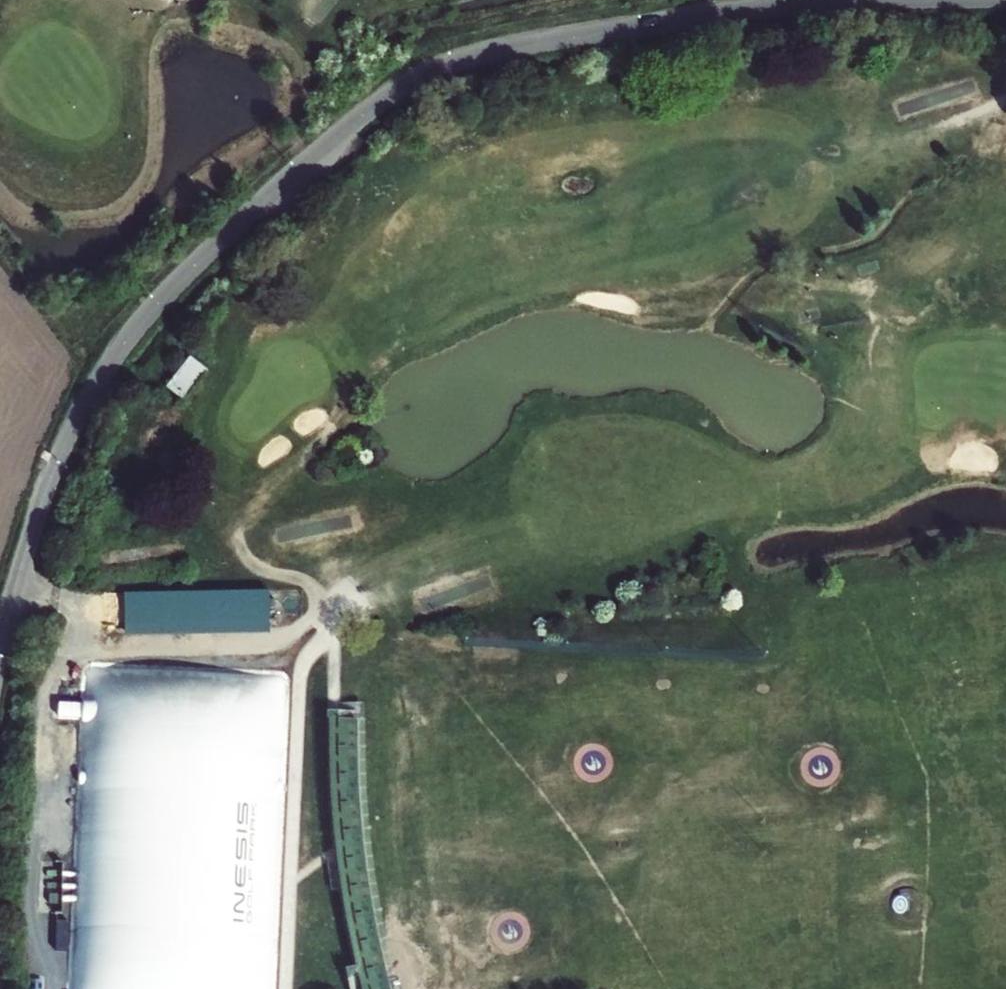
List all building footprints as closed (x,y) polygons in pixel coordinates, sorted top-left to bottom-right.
[(183,401),(206,373),(186,357),(164,385),(183,401)] [(267,586),(122,589),(123,633),(269,630),(267,586)] [(67,988),(271,988),(286,673),(82,663),(67,988)] [(376,927),(367,873),(358,791),(356,720),(328,719),(330,790),(333,830),(346,926),(357,974),(360,988),(391,988),(376,927)] [(893,907),(913,922),(927,904),(907,889),(893,907)]
